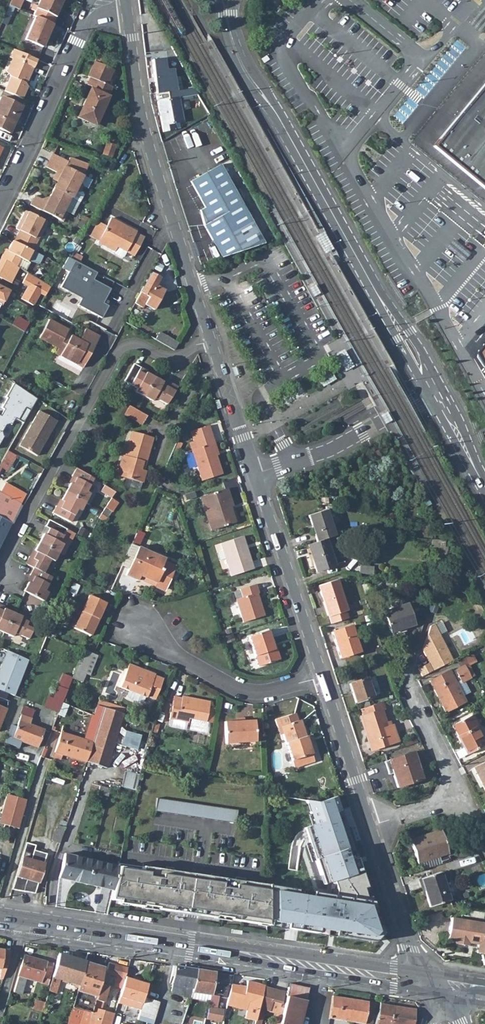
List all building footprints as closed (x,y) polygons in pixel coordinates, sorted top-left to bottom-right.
[(9,5),(14,7),(19,10),(23,0),(11,0),(9,5)] [(37,6),(33,4),(31,9),(35,11),(33,15),(35,16),(52,24),(62,0),(40,0),(37,6)] [(14,7),(9,5),(1,23),(6,25),(14,7)] [(471,23),(482,32),(484,28),(484,7),(471,23)] [(52,24),(35,16),(24,40),(42,48),(52,24)] [(29,78),(37,60),(13,49),(9,57),(12,58),(6,70),(10,77),(4,91),(23,99),(28,87),(26,84),(25,83),(27,78),(29,78)] [(107,96),(112,87),(107,85),(113,70),(102,65),(105,60),(97,56),(90,70),(88,77),(90,78),(87,85),(92,87),(91,89),(90,89),(77,117),(95,125),(108,97),(107,96)] [(163,71),(162,59),(152,60),(156,94),(168,91),(173,90),(171,70),(163,71)] [(83,82),(85,77),(79,75),(73,87),(77,89),(81,81),(83,82)] [(433,147),(484,190),(484,84),(433,147)] [(179,123),(183,122),(179,98),(198,95),(193,87),(173,90),(168,91),(169,99),(157,101),(162,131),(174,129),(173,124),(179,123)] [(21,107),(0,97),(0,129),(9,133),(21,107)] [(69,158),(67,161),(53,154),(46,167),(56,172),(55,174),(56,175),(53,180),(57,182),(53,189),(71,197),(80,202),(83,195),(83,192),(80,191),(82,186),(79,183),(88,165),(69,158)] [(222,257),(264,243),(220,164),(191,181),(205,207),(200,210),(204,225),(222,257)] [(64,211),(71,197),(53,189),(49,197),(46,202),(41,199),(35,196),(32,200),(47,207),(45,212),(62,221),(67,212),(64,211)] [(45,212),(47,207),(32,200),(30,205),(45,212)] [(32,251),(47,222),(25,211),(15,229),(19,230),(13,241),(32,251)] [(84,231),(90,220),(83,216),(77,227),(84,231)] [(122,228),(123,225),(110,219),(98,242),(124,256),(126,251),(134,256),(144,238),(136,233),(136,232),(128,228),(127,230),(122,228)] [(13,241),(12,241),(7,250),(5,255),(3,254),(0,259),(0,278),(11,283),(19,268),(16,267),(21,258),(27,261),(27,260),(39,264),(43,256),(32,251),(13,241)] [(79,263),(82,257),(73,253),(70,258),(79,263)] [(97,273),(74,261),(67,257),(62,266),(61,268),(68,272),(60,288),(81,299),(77,305),(102,318),(108,306),(106,305),(103,303),(105,300),(110,289),(93,280),(97,273)] [(45,296),(50,286),(28,273),(22,283),(28,286),(21,299),(33,305),(39,293),(45,296)] [(155,286),(159,278),(150,274),(134,303),(142,308),(144,304),(154,310),(164,291),(155,286)] [(0,286),(0,305),(1,306),(9,291),(0,286)] [(24,332),(29,323),(17,316),(12,325),(24,332)] [(49,320),(39,338),(58,348),(62,350),(59,356),(60,356),(82,368),(99,337),(85,329),(80,339),(79,341),(70,336),(68,339),(64,337),(67,332),(68,330),(49,320)] [(79,341),(80,339),(67,332),(64,337),(68,339),(70,336),(79,341)] [(174,351),(178,343),(159,332),(154,340),(174,351)] [(78,375),(82,368),(60,356),(56,364),(78,375)] [(138,371),(140,367),(133,364),(124,381),(137,388),(135,392),(143,397),(154,377),(145,373),(144,375),(138,371)] [(161,384),(162,382),(154,377),(143,397),(152,401),(154,398),(166,404),(177,387),(170,384),(168,387),(161,384)] [(13,383),(5,397),(7,398),(1,408),(4,409),(0,416),(0,442),(3,437),(2,436),(1,432),(5,425),(9,424),(11,425),(14,419),(18,421),(25,409),(30,411),(37,399),(13,383)] [(142,425),(147,416),(129,405),(124,414),(142,425)] [(30,411),(25,409),(18,421),(23,423),(30,411)] [(56,420),(38,411),(19,446),(37,456),(41,448),(40,447),(42,444),(43,444),(56,420)] [(212,444),(214,443),(211,436),(208,426),(190,431),(193,441),(189,443),(201,481),(222,474),(216,456),(212,444)] [(144,462),(151,437),(131,432),(125,456),(122,455),(118,471),(127,473),(126,478),(141,483),(145,470),(142,470),(140,469),(142,462),(144,462)] [(177,453),(181,444),(177,441),(173,451),(177,453)] [(17,455),(7,451),(2,460),(11,465),(17,455)] [(93,478),(91,477),(76,468),(72,476),(76,478),(72,484),(70,483),(65,492),(85,502),(89,493),(86,492),(93,478)] [(139,490),(141,483),(126,478),(124,485),(139,490)] [(10,523),(13,525),(22,508),(23,506),(20,504),(21,503),(25,495),(5,484),(0,492),(0,518),(10,523)] [(115,492),(104,485),(100,491),(111,498),(115,492)] [(228,508),(232,507),(226,488),(200,497),(212,531),(235,523),(231,510),(229,510),(228,508)] [(80,511),(85,502),(65,492),(61,500),(63,502),(60,508),(56,506),(52,513),(70,522),(77,509),(80,511)] [(406,505),(423,505),(420,496),(406,496),(406,505)] [(112,512),(118,503),(111,498),(105,507),(112,512)] [(112,512),(105,507),(102,511),(98,518),(105,523),(112,512)] [(235,523),(237,522),(232,507),(228,508),(229,510),(231,510),(235,523)] [(326,539),(335,536),(326,509),(308,516),(311,525),(313,524),(315,532),(313,532),(316,542),(326,539)] [(10,523),(0,518),(0,543),(10,523)] [(74,533),(48,520),(45,527),(49,529),(45,535),(43,534),(39,542),(58,553),(63,544),(67,546),(74,533)] [(134,545),(139,535),(136,533),(131,544),(134,545)] [(253,569),(242,536),(220,543),(223,550),(225,558),(231,576),(253,569)] [(316,572),(335,566),(326,539),(316,542),(308,545),(313,559),(311,559),(316,572)] [(450,548),(445,540),(431,539),(432,547),(450,548)] [(54,561),(58,553),(39,542),(34,551),(36,552),(33,559),(29,556),(25,564),(33,568),(43,573),(50,559),(54,561)] [(67,546),(63,544),(58,553),(63,555),(67,546)] [(138,547),(134,545),(131,544),(121,566),(128,569),(138,547)] [(164,561),(164,559),(138,547),(128,569),(125,575),(137,581),(138,580),(139,578),(140,575),(144,577),(143,580),(165,590),(175,566),(164,561)] [(225,558),(223,550),(217,552),(219,560),(225,558)] [(51,577),(43,573),(33,568),(29,575),(33,577),(30,584),(28,583),(24,591),(43,602),(47,593),(44,591),(51,577)] [(143,580),(144,577),(140,575),(139,578),(138,580),(164,592),(165,590),(143,580)] [(463,581),(455,580),(455,577),(449,576),(448,585),(466,587),(463,581)] [(346,611),(347,611),(336,580),(317,586),(321,597),(322,597),(328,616),(346,611)] [(257,594),(258,594),(255,584),(239,589),(242,598),(235,600),(243,622),(263,616),(257,594)] [(90,635),(105,602),(89,595),(74,628),(90,635)] [(414,625),(407,603),(383,611),(391,633),(414,625)] [(4,632),(12,612),(3,608),(2,611),(0,610),(0,631),(4,632)] [(331,624),(348,618),(346,611),(328,616),(331,624)] [(20,618),(21,616),(12,612),(4,632),(12,636),(14,633),(28,639),(36,620),(29,617),(27,621),(20,618)] [(360,651),(351,625),(331,632),(340,658),(360,651)] [(276,649),(274,649),(271,640),(268,630),(248,637),(258,667),(279,660),(276,649)] [(226,643),(234,640),(232,634),(224,637),(226,643)] [(422,649),(433,670),(452,660),(439,635),(424,643),(422,649)] [(94,654),(83,650),(73,677),(72,677),(83,682),(94,654)] [(472,661),(467,653),(458,657),(462,666),(464,665),(468,663),(472,661)] [(471,677),(474,676),(468,663),(464,665),(471,677)] [(138,670),(139,668),(129,664),(119,687),(129,691),(127,696),(129,699),(139,703),(143,702),(145,697),(146,697),(146,696),(155,700),(163,679),(155,675),(155,674),(146,671),(145,673),(138,670)] [(471,677),(464,665),(462,666),(451,673),(449,670),(429,681),(445,712),(465,701),(462,696),(457,685),(464,681),(471,677)] [(72,677),(73,677),(63,673),(58,686),(68,689),(72,677)] [(373,697),(367,678),(349,684),(355,703),(373,697)] [(462,696),(470,692),(464,681),(457,685),(462,696)] [(58,712),(68,689),(58,686),(53,698),(49,708),(58,712)] [(1,720),(9,702),(4,700),(7,693),(0,690),(0,724),(1,720)] [(17,708),(21,696),(16,694),(11,706),(17,708)] [(43,707),(49,708),(53,698),(47,696),(43,707)] [(181,698),(173,696),(169,719),(177,720),(175,728),(187,730),(188,723),(189,718),(206,722),(213,723),(216,709),(209,707),(210,701),(181,696),(181,698)] [(389,721),(385,722),(381,710),(384,710),(381,702),(360,709),(362,716),(360,717),(371,750),(398,741),(393,725),(391,725),(389,721)] [(120,713),(122,708),(108,703),(106,708),(120,713)] [(31,717),(34,709),(23,705),(20,713),(21,714),(31,717)] [(62,754),(86,762),(92,742),(94,735),(103,707),(96,705),(93,716),(88,734),(86,733),(84,740),(61,732),(54,752),(62,754)] [(120,713),(106,708),(103,707),(94,735),(92,742),(86,762),(107,768),(123,714),(120,713)] [(301,720),(297,721),(295,713),(275,720),(279,735),(283,734),(291,760),(292,760),(295,767),(313,761),(311,754),(315,753),(312,742),(308,743),(306,736),(301,720)] [(28,723),(31,717),(21,714),(16,727),(11,725),(5,742),(18,747),(20,741),(37,747),(44,730),(28,723)] [(478,726),(472,715),(452,725),(458,736),(457,736),(466,754),(484,745),(484,744),(476,727),(478,726)] [(10,724),(1,720),(0,724),(0,733),(6,735),(10,724)] [(225,743),(256,742),(255,720),(224,722),(225,743)] [(123,745),(139,748),(142,734),(125,731),(123,745)] [(397,788),(422,780),(413,752),(384,761),(388,774),(392,773),(397,788)] [(473,768),(484,791),(484,762),(473,768)] [(135,790),(139,774),(124,770),(120,786),(135,790)] [(264,789),(265,782),(250,780),(249,788),(264,789)] [(107,796),(109,789),(100,786),(97,793),(107,796)] [(333,798),(350,847),(365,842),(348,793),(333,798)] [(26,799),(7,794),(0,817),(0,824),(18,828),(26,799)] [(237,810),(156,798),(154,812),(235,824),(237,810)] [(343,844),(350,847),(333,798),(328,799),(343,844)] [(59,843),(64,828),(57,825),(52,840),(59,843)] [(448,853),(444,838),(441,830),(410,839),(418,863),(419,863),(439,856),(448,853)] [(34,850),(35,845),(25,842),(12,889),(34,893),(46,853),(34,850)] [(366,891),(380,886),(365,842),(350,847),(350,851),(352,857),(354,858),(366,891)] [(86,884),(92,860),(63,854),(58,878),(86,884)] [(441,864),(439,859),(439,856),(419,863),(421,870),(441,864)] [(112,890),(118,866),(92,860),(86,884),(112,890)] [(112,890),(110,900),(118,901),(118,904),(140,907),(141,905),(156,908),(155,909),(164,911),(164,908),(170,909),(174,886),(189,888),(191,874),(118,863),(118,866),(112,890)] [(430,907),(450,901),(441,872),(422,878),(425,890),(424,891),(430,907)] [(204,876),(191,874),(189,888),(174,886),(170,909),(164,908),(164,911),(199,916),(199,915),(201,904),(214,906),(216,892),(202,890),(204,876)] [(266,886),(204,876),(202,890),(216,892),(214,906),(201,904),(199,915),(213,917),(213,916),(229,918),(228,920),(257,925),(257,923),(266,924),(266,886)] [(266,924),(266,926),(309,932),(313,932),(317,928),(315,924),(316,924),(304,889),(266,883),(266,886),(266,924)] [(452,918),(449,940),(456,941),(456,944),(465,946),(465,943),(469,943),(478,945),(477,953),(484,954),(484,937),(483,937),(484,928),(484,924),(452,918)] [(11,951),(0,950),(0,968),(0,970),(0,978),(3,978),(11,951)] [(59,954),(49,989),(58,992),(62,980),(79,985),(86,962),(73,958),(59,954)] [(25,956),(14,991),(21,993),(26,978),(40,982),(42,977),(49,979),(54,964),(25,956)] [(66,1023),(88,1023),(91,1014),(100,983),(105,968),(86,962),(79,985),(67,1019),(66,1023)] [(113,984),(122,987),(125,977),(127,968),(109,963),(106,973),(107,974),(105,980),(114,982),(113,984)] [(196,969),(172,966),(171,983),(172,984),(171,991),(193,994),(196,969)] [(196,969),(193,994),(204,995),(205,992),(211,993),(215,973),(215,972),(196,969)] [(211,993),(206,1018),(221,1021),(223,1010),(212,1007),(214,995),(225,998),(226,992),(227,990),(228,984),(229,983),(230,975),(215,973),(211,993)] [(142,999),(146,983),(125,977),(122,987),(117,1003),(139,1010),(142,999)] [(256,1018),(259,1006),(264,987),(264,984),(248,981),(246,987),(231,983),(228,998),(249,1003),(246,1016),(256,1018)] [(302,1013),(309,987),(290,982),(285,1002),(283,1010),(280,1023),(300,1023),(302,1013)] [(88,1023),(111,1023),(112,1021),(114,1014),(100,1009),(106,986),(100,983),(91,1014),(88,1023)] [(254,1023),(261,1023),(265,1009),(269,1010),(269,1007),(278,1010),(279,1010),(281,1001),(283,992),(264,987),(259,1006),(256,1018),(254,1023)] [(328,1018),(369,1023),(371,1023),(375,1002),(332,996),(328,1018)] [(136,1020),(149,1023),(151,1023),(157,1003),(142,999),(139,1010),(136,1020)] [(32,1008),(42,1011),(44,1003),(35,1000),(32,1008)] [(274,1023),(275,1023),(280,1023),(283,1010),(285,1002),(281,1001),(279,1010),(278,1010),(277,1013),(274,1023)] [(374,1023),(412,1023),(415,1009),(380,1003),(374,1023)] [(225,1009),(223,1019),(229,1020),(232,1010),(225,1009)]
